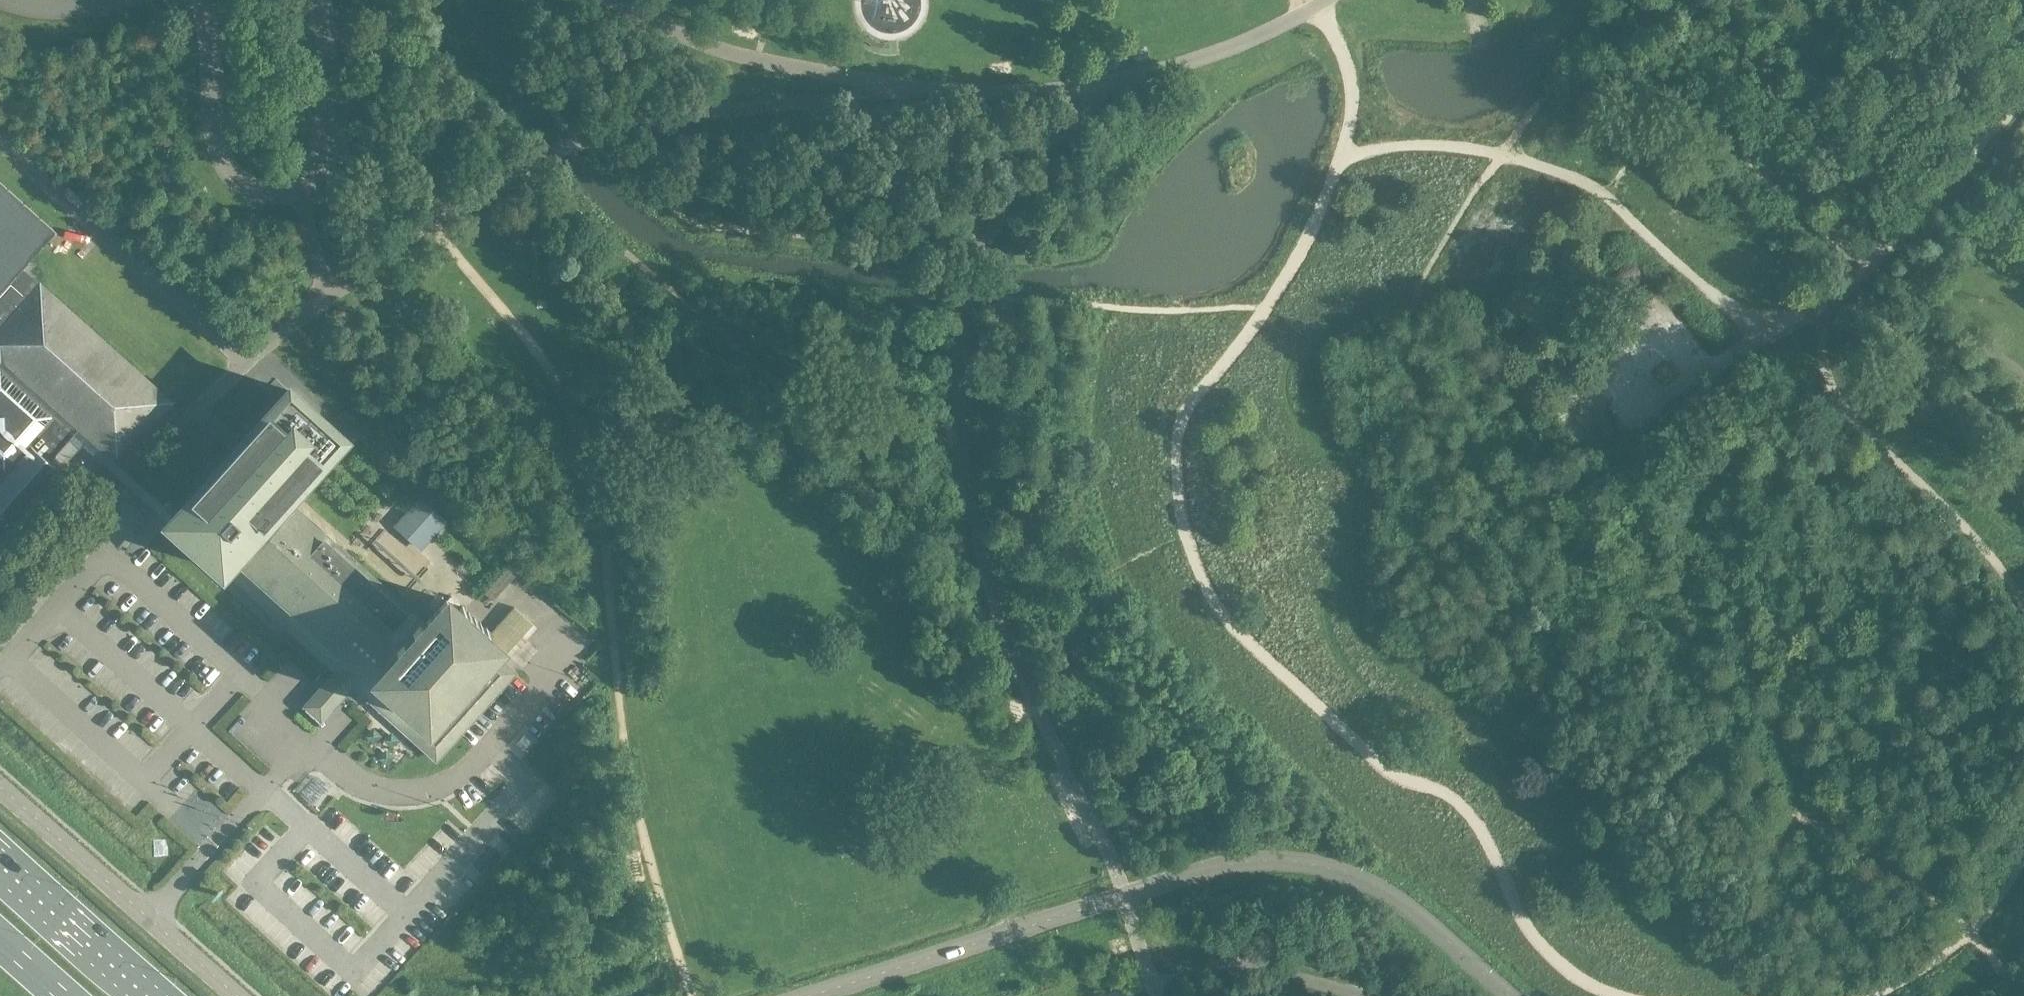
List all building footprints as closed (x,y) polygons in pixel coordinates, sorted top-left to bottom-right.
[(0,181),(0,541),(62,471),(51,461),(79,430),(113,461),(130,442),(134,446),(175,401),(42,282),(40,283),(24,269),(57,233),(0,181)] [(171,521),(169,523),(170,524),(170,525),(220,571),(221,570),(222,571),(224,569),(225,570),(227,567),(233,573),(232,574),(340,672),(340,673),(339,674),(338,675),(337,677),(337,679),(337,681),(338,683),(339,684),(340,685),(341,686),(343,686),(345,686),(347,686),(348,685),(349,685),(349,684),(352,682),(436,758),(513,673),(489,651),(496,644),(484,633),(487,630),(452,598),(426,627),(395,599),(292,507),(289,511),(283,504),(301,484),(302,484),(341,441),(340,440),(342,438),(341,437),(342,436),(291,390),(290,391),(289,390),(287,392),(286,392),(170,521),(171,521)] [(404,512),(432,538),(450,519),(422,493),(404,512)]
